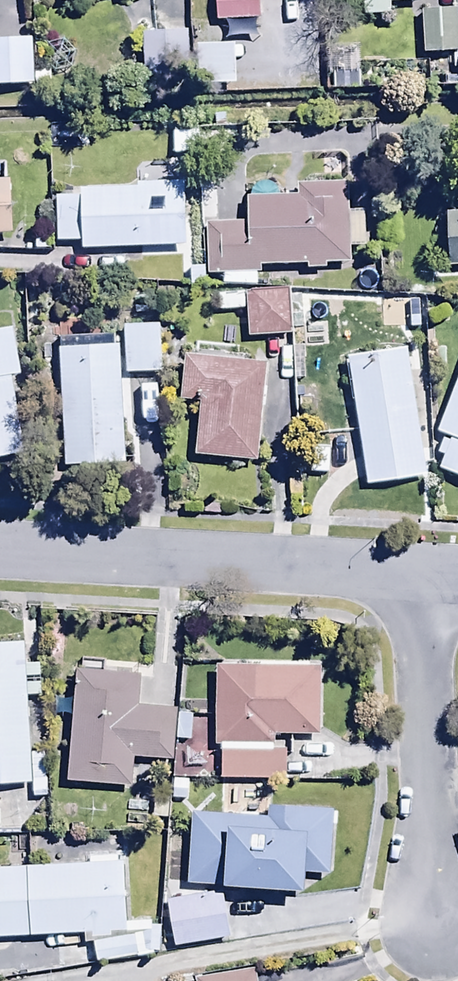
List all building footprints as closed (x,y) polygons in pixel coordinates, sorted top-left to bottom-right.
[(219,25),(262,23),(261,0),(218,0),(219,25)] [(365,18),(394,16),(394,5),(423,4),(423,0),(364,0),(365,18)] [(423,13),(424,56),(457,55),(457,12),(423,13)] [(188,38),(145,39),(146,75),(188,74),(188,38)] [(0,42),(0,89),(35,88),(34,42),(0,42)] [(321,45),(281,46),(283,85),(323,84),(321,45)] [(275,52),(256,52),(257,78),(275,78),(275,52)] [(362,75),(334,75),(334,91),(362,92),(362,75)] [(200,123),(175,123),(174,158),(200,158),(200,123)] [(57,201),(58,244),(85,244),(85,253),(189,250),(187,186),(173,186),(172,167),(155,167),(155,185),(138,186),(138,192),(84,194),(84,201),(57,201)] [(249,224),(208,224),(209,277),(244,276),(245,288),(258,287),(258,274),(262,274),(262,266),(308,265),(308,272),(328,272),(328,265),(351,265),(350,249),(367,248),(366,215),(351,215),(351,185),(299,186),(300,199),(280,199),(275,190),(264,187),(257,191),(253,200),(248,200),(249,224)] [(0,187),(0,240),(16,240),(15,186),(0,187)] [(448,217),(451,268),(457,268),(457,216),(448,217)] [(291,291),(248,293),(250,340),(294,337),(291,291)] [(380,305),(380,331),(419,331),(419,305),(380,305)] [(161,327),(125,329),(127,376),(163,375),(161,327)] [(0,334),(0,462),(26,458),(15,382),(22,381),(14,332),(0,334)] [(127,465),(121,337),(61,340),(66,467),(127,465)] [(411,352),(350,360),(367,489),(428,481),(411,352)] [(269,367),(187,359),(183,402),(201,404),(195,459),(258,466),(269,367)] [(439,435),(446,439),(439,456),(447,459),(442,473),(457,479),(457,386),(439,435)] [(0,649),(0,789),(47,788),(47,757),(32,757),(31,701),(41,700),(40,668),(27,668),(26,648),(0,649)] [(323,668),(219,668),(218,748),(224,748),(223,782),(287,782),(287,754),(283,754),(283,742),(276,742),(277,736),(323,736),(323,668)] [(177,714),(140,710),(143,678),(80,672),(69,785),(132,791),(135,761),(173,763),(177,714)] [(196,813),(189,886),(306,898),(309,877),(330,880),(337,814),(272,807),(271,821),(196,813)] [(99,964),(157,961),(157,953),(163,953),(162,928),(153,929),(153,922),(128,923),(125,858),(92,860),(92,868),(0,872),(0,941),(87,937),(87,947),(98,946),(99,964)] [(225,898),(170,904),(176,949),(230,943),(225,898)] [(198,977),(199,980),(257,980),(256,969),(198,977)]
